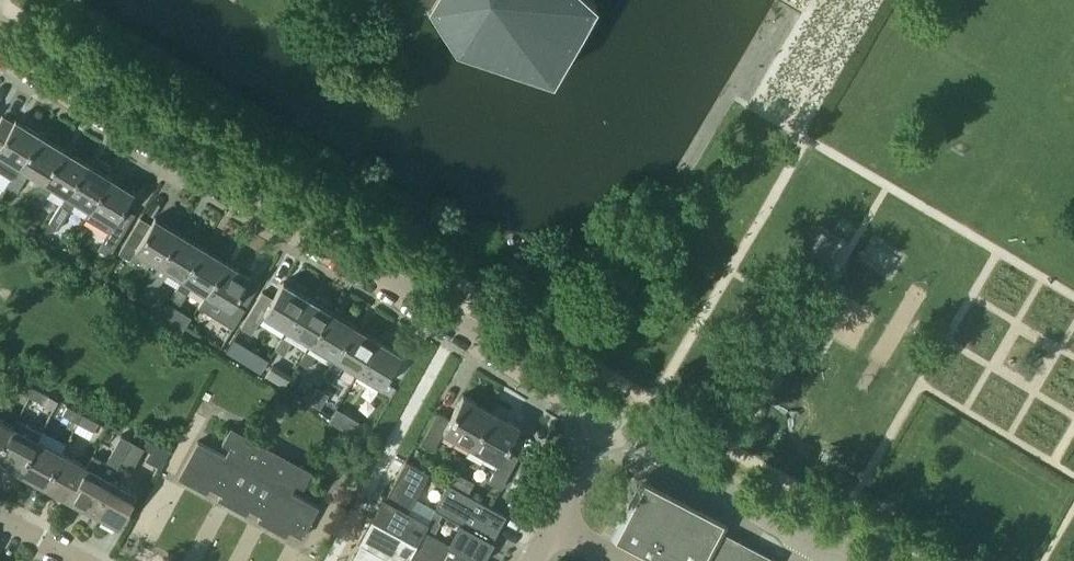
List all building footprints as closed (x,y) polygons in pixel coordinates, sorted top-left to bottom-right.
[(553,77),(596,4),(592,0),(427,0),(431,2),(430,5),(457,45),(553,77)] [(40,133),(16,118),(5,135),(0,132),(0,155),(19,166),(40,133)] [(43,181),(63,147),(40,133),(19,166),(8,185),(17,191),(29,172),(43,181)] [(66,195),(87,162),(63,147),(43,181),(31,199),(41,205),(52,187),(66,195)] [(76,201),(90,209),(110,176),(87,162),(66,195),(55,214),(64,220),(76,201)] [(102,243),(113,249),(135,214),(124,207),(134,191),(110,176),(90,209),(85,217),(109,232),(102,243)] [(26,210),(17,224),(31,233),(39,219),(26,210)] [(159,265),(179,231),(155,217),(151,224),(141,217),(119,253),(130,259),(135,250),(159,265)] [(183,279),(203,246),(179,231),(159,265),(147,283),(157,289),(168,270),(182,279),(183,279)] [(192,285),(206,293),(226,260),(203,246),(183,279),(182,279),(171,298),(180,303),(192,285)] [(221,320),(233,327),(257,288),(246,282),(250,275),(226,260),(206,293),(229,307),(221,320)] [(263,315),(287,329),(307,296),(283,281),(273,298),(262,292),(241,327),(252,334),(263,315)] [(287,329),(311,344),(331,310),(307,296),(287,329)] [(311,344),(334,358),(354,324),(331,310),(311,344)] [(334,358),(358,372),(378,339),(354,324),(334,358)] [(275,348),(285,354),(292,343),(282,337),(275,348)] [(358,372),(382,387),(402,353),(378,339),(358,372)] [(299,362),(308,368),(315,357),(305,351),(299,362)] [(322,376),(332,382),(339,371),(329,366),(322,376)] [(13,388),(29,397),(34,388),(18,379),(13,388)] [(346,391),(355,397),(362,386),(352,380),(346,391)] [(29,397),(45,405),(50,397),(34,388),(29,397)] [(444,431),(472,446),(491,410),(463,394),(450,419),(438,412),(421,444),(433,451),(444,431)] [(62,414),(78,423),(83,414),(67,406),(62,414)] [(489,481),(501,488),(519,456),(507,450),(520,425),(491,410),(472,446),(500,462),(489,481)] [(78,423),(94,432),(99,423),(83,414),(78,423)] [(37,440),(42,432),(17,419),(13,426),(0,450),(0,462),(20,472),(37,440)] [(13,426),(0,419),(0,450),(13,426)] [(289,530),(302,537),(318,506),(291,491),(295,483),(303,487),(312,471),(231,427),(222,443),(230,447),(225,456),(198,441),(178,477),(206,492),(210,486),(221,492),(218,499),(246,514),(249,508),(261,514),(257,520),(286,536),(289,530)] [(111,441),(127,449),(131,441),(115,432),(111,441)] [(20,472),(44,486),(62,453),(37,440),(20,472)] [(44,486),(68,499),(86,466),(62,453),(44,486)] [(406,460),(372,521),(416,544),(424,529),(428,522),(408,510),(412,502),(411,502),(422,482),(423,483),(429,473),(406,460)] [(68,499),(93,512),(111,479),(86,466),(68,499)] [(93,512),(118,526),(136,493),(111,479),(93,512)] [(462,524),(451,544),(481,560),(506,515),(448,483),(434,509),(462,524)] [(616,526),(620,539),(661,560),(774,560),(774,559),(723,532),(719,519),(650,483),(637,487),(616,526)] [(350,560),(380,560),(383,556),(393,560),(407,560),(411,554),(410,554),(416,544),(372,521),(350,560)] [(416,544),(410,554),(411,554),(423,560),(481,560),(451,544),(424,529),(416,544)]
